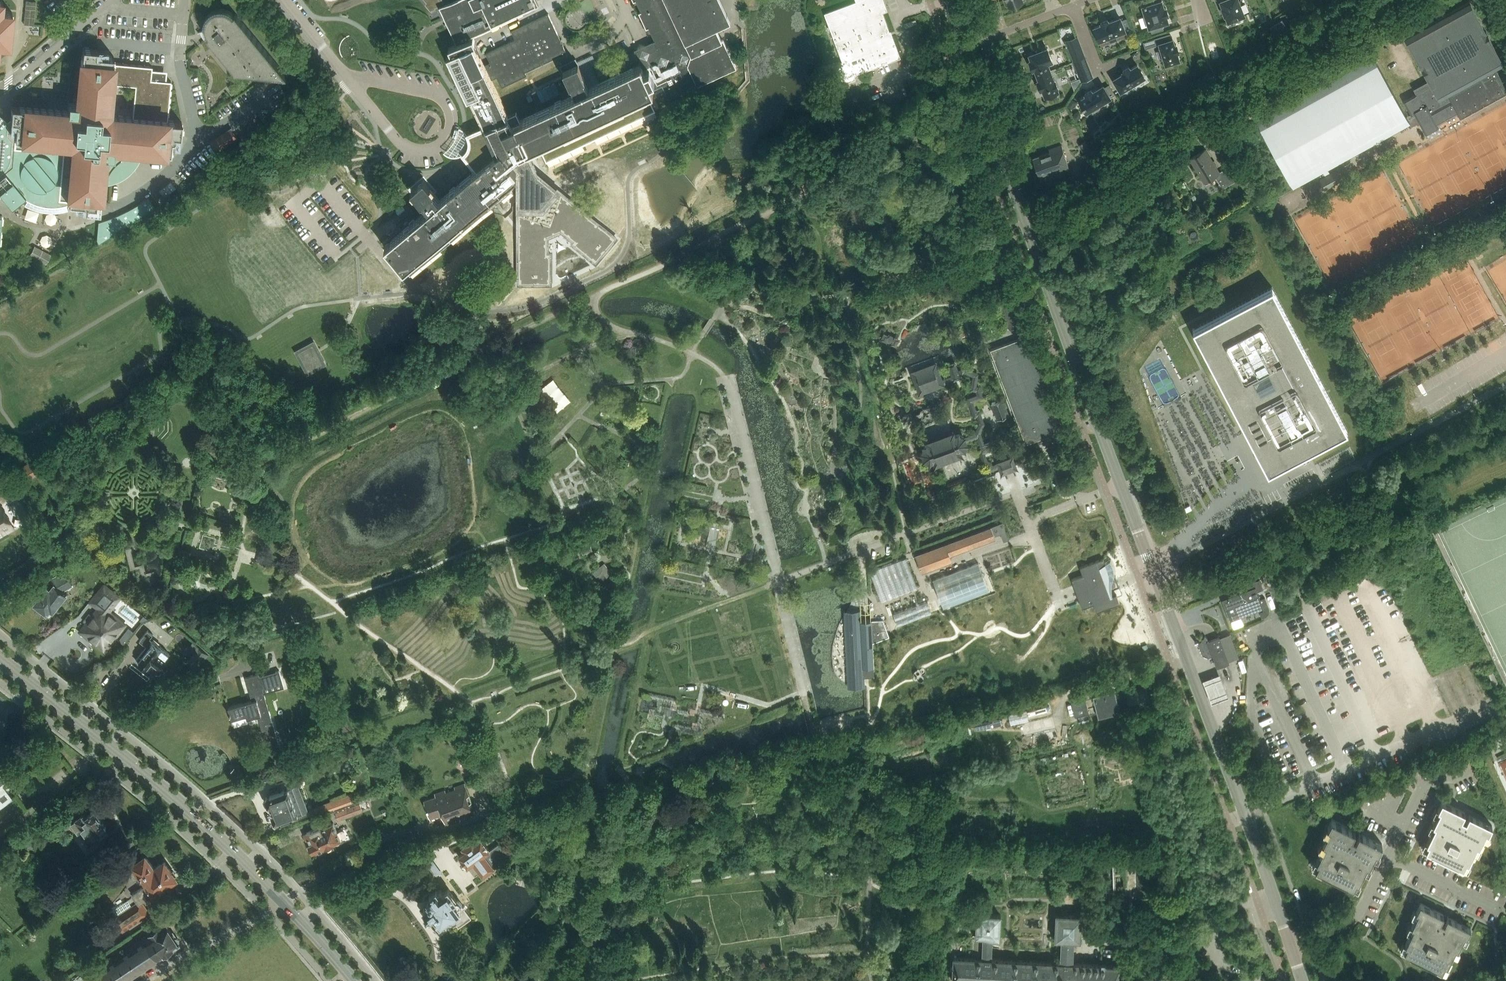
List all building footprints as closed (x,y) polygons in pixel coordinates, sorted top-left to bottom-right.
[(9,45),(12,12),(1,11),(2,0),(0,0),(0,44),(9,45)] [(26,23),(37,23),(38,0),(27,0),(26,23)] [(475,43),(477,42),(474,35),(471,36),(470,32),(539,1),(538,0),(455,0),(445,4),(443,0),(424,0),(426,3),(424,5),(431,15),(433,14),(437,12),(440,19),(443,26),(453,46),(449,48),(451,54),(447,56),(467,99),(471,97),(486,128),(481,130),(484,137),(485,136),(494,154),(440,200),(437,203),(428,193),(431,190),(422,179),(412,188),(420,199),(424,196),(432,207),(430,209),(385,246),(404,270),(516,176),(523,184),(513,193),(518,285),(548,282),(547,217),(596,263),(616,238),(537,176),(534,170),(520,154),(540,145),(547,162),(656,111),(649,94),(656,91),(655,88),(663,85),(669,99),(737,67),(724,39),(722,40),(716,29),(731,22),(721,0),(634,0),(634,1),(637,0),(642,11),(639,12),(647,28),(649,27),(655,40),(653,41),(656,48),(651,51),(648,59),(650,64),(643,68),(641,64),(590,87),(577,58),(561,65),(574,95),(512,124),(491,79),(498,75),(502,85),(527,74),(526,70),(567,51),(550,12),(513,30),(517,39),(487,52),(493,64),(486,67),(475,43)] [(899,58),(882,11),(886,10),(882,0),(857,0),(857,1),(825,13),(843,62),(837,64),(844,83),(855,79),(853,75),(899,58)] [(1166,8),(1164,8),(1161,0),(1146,5),(1146,4),(1144,4),(1144,6),(1142,6),(1149,27),(1150,27),(1161,24),(1168,21),(1166,15),(1168,15),(1166,8)] [(1220,1),(1223,7),(1222,8),(1225,15),(1226,15),(1228,21),(1244,15),(1238,0),(1222,0),(1220,1)] [(1256,121),(1293,187),(1323,171),(1324,175),(1330,172),(1328,168),(1340,161),(1375,142),(1377,145),(1382,143),(1380,139),(1410,123),(1412,126),(1419,122),(1425,132),(1438,125),(1436,121),(1454,111),(1456,114),(1458,113),(1460,117),(1505,92),(1505,88),(1495,68),(1504,63),(1469,1),(1404,37),(1429,82),(1414,90),(1416,94),(1403,101),(1411,114),(1406,116),(1373,56),(1256,121)] [(236,72),(288,77),(236,14),(234,15),(230,12),(226,10),(221,10),(216,11),(212,13),(209,16),(206,21),(206,25),(206,30),(198,33),(201,33),(202,36),(205,40),(208,37),(236,72)] [(1120,17),(1108,22),(1108,20),(1101,23),(1101,24),(1094,27),(1101,46),(1127,36),(1120,17)] [(1283,19),(1271,27),(1279,39),(1291,31),(1283,19)] [(1152,33),(1163,29),(1161,24),(1150,27),(1152,33)] [(1148,40),(1144,42),(1146,48),(1150,47),(1159,44),(1166,64),(1168,64),(1168,65),(1175,63),(1174,61),(1179,60),(1177,52),(1178,52),(1176,45),(1174,45),(1172,39),(1163,42),(1161,36),(1148,40)] [(1085,57),(1077,37),(1066,41),(1074,61),(1085,57)] [(1,194),(12,208),(26,197),(34,201),(42,203),(51,205),(60,204),(69,203),(69,202),(86,204),(86,210),(100,212),(102,183),(108,184),(111,176),(115,170),(120,165),(126,160),(133,158),(141,157),(142,150),(170,153),(172,140),(174,140),(175,135),(180,136),(182,122),(167,121),(171,80),(166,80),(167,70),(152,69),(152,65),(113,62),(114,56),(96,55),(97,49),(83,48),(78,104),(69,103),(69,112),(12,107),(11,120),(17,121),(15,133),(10,133),(8,137),(6,134),(0,139),(2,144),(0,145),(0,195),(1,194)] [(1029,61),(1033,69),(1035,69),(1037,75),(1050,70),(1047,63),(1052,61),(1047,48),(1029,55),(1031,60),(1029,61)] [(1074,61),(1081,82),(1093,78),(1085,57),(1074,61)] [(1137,65),(1130,69),(1129,67),(1123,71),(1124,73),(1113,79),(1120,91),(1144,77),(1137,65)] [(1047,95),(1049,100),(1058,97),(1056,92),(1058,91),(1057,88),(1058,87),(1055,80),(1054,80),(1050,70),(1037,75),(1039,80),(1037,81),(1040,90),(1042,89),(1045,96),(1047,95)] [(1093,113),(1101,108),(1099,104),(1110,97),(1103,85),(1092,92),(1091,90),(1085,94),(1086,96),(1079,100),(1086,112),(1090,109),(1093,113)] [(1071,97),(1067,104),(1073,107),(1077,100),(1071,97)] [(232,129),(211,142),(218,152),(239,139),(232,129)] [(1034,159),(1033,161),(1033,163),(1035,163),(1036,165),(1037,169),(1036,171),(1037,173),(1038,173),(1039,175),(1040,176),(1057,171),(1057,173),(1070,169),(1062,145),(1049,149),(1050,152),(1033,158),(1034,159)] [(1219,172),(1206,149),(1190,159),(1204,183),(1215,176),(1222,189),(1237,180),(1228,166),(1219,172)] [(1087,172),(1089,175),(1102,167),(1100,165),(1098,162),(1097,159),(1084,167),(1086,169),(1087,172)] [(1336,169),(1318,179),(1324,190),(1342,180),(1336,169)] [(96,245),(155,207),(148,198),(127,210),(99,222),(96,245)] [(45,254),(46,248),(36,245),(35,250),(45,254)] [(1272,287),(1193,329),(1242,423),(1258,453),(1268,472),(1308,451),(1347,430),(1272,287)] [(1017,320),(1009,298),(998,302),(1006,325),(1011,329),(1016,327),(1017,320)] [(466,328),(462,334),(470,339),(474,332),(466,328)] [(900,338),(883,331),(879,339),(890,343),(890,344),(896,347),(900,338)] [(1064,429),(1028,335),(990,349),(1026,443),(1064,429)] [(328,364),(315,340),(294,351),(307,375),(328,364)] [(911,371),(919,395),(946,385),(944,380),(937,362),(911,371)] [(951,377),(944,380),(946,385),(962,379),(961,375),(966,373),(973,377),(971,390),(972,393),(976,392),(977,396),(967,399),(974,418),(978,417),(980,424),(975,434),(967,437),(967,439),(968,441),(977,438),(981,448),(978,449),(979,452),(989,474),(999,469),(1001,476),(1009,472),(1018,469),(1015,464),(1012,455),(1004,459),(996,462),(997,464),(993,465),(988,452),(989,452),(988,449),(981,434),(984,423),(979,411),(978,412),(974,403),(984,398),(979,388),(977,386),(979,374),(966,368),(959,371),(955,362),(947,365),(951,377)] [(991,403),(997,419),(1010,414),(1004,399),(991,403)] [(962,450),(967,450),(967,445),(970,442),(968,441),(967,439),(967,437),(966,436),(967,434),(961,433),(959,431),(956,434),(955,429),(952,430),(941,435),(929,439),(925,439),(927,444),(923,444),(922,450),(919,451),(922,455),(923,460),(928,461),(930,463),(934,461),(934,462),(935,465),(950,460),(965,454),(962,450)] [(14,528),(0,504),(0,536),(14,528)] [(1003,522),(915,554),(922,573),(952,561),(950,555),(995,539),(994,536),(1001,534),(1004,541),(1009,539),(1003,522)] [(589,542),(580,546),(583,554),(592,550),(589,542)] [(870,571),(881,601),(917,588),(906,557),(870,571)] [(1080,567),(1083,574),(1072,579),(1077,593),(1083,608),(1094,603),(1097,611),(1120,603),(1117,594),(1114,595),(1113,593),(1113,591),(1113,589),(1113,587),(1114,587),(1115,586),(1115,585),(1116,584),(1116,582),(1115,581),(1114,580),(1115,578),(1115,576),(1116,574),(1116,572),(1116,570),(1116,568),(1115,566),(1114,564),(1114,562),(1113,560),(1111,558),(1105,563),(1104,558),(1098,560),(1088,564),(1080,567)] [(979,563),(933,579),(940,599),(943,608),(944,607),(989,591),(985,579),(979,563)] [(608,578),(613,574),(606,564),(595,573),(598,577),(604,572),(608,578)] [(37,594),(40,596),(34,603),(47,613),(50,609),(53,611),(68,593),(63,590),(73,585),(65,571),(51,578),(54,584),(50,589),(48,588),(44,593),(44,592),(41,589),(37,594)] [(620,585),(616,576),(612,577),(615,587),(620,585)] [(1245,592),(1223,600),(1231,619),(1262,607),(1259,599),(1257,592),(1264,589),(1260,579),(1242,586),(1245,592)] [(116,592),(104,583),(96,593),(108,602),(116,592)] [(1263,610),(1259,612),(1261,617),(1266,616),(1265,613),(1268,612),(1267,609),(1269,608),(1264,597),(1260,599),(1259,599),(1262,607),(1263,610)] [(898,626),(932,613),(927,601),(893,614),(898,626)] [(90,625),(84,633),(95,642),(99,636),(108,644),(116,635),(117,635),(126,624),(101,605),(98,610),(99,610),(93,617),(89,614),(84,621),(90,625)] [(1481,618),(1505,671),(1505,606),(1481,618)] [(844,611),(845,631),(861,631),(861,620),(860,610),(844,611)] [(861,631),(845,631),(847,678),(848,678),(874,677),(873,642),(889,636),(883,620),(872,620),(861,620),(861,631)] [(145,652),(143,650),(135,659),(153,674),(160,666),(161,666),(166,660),(165,659),(170,653),(150,637),(153,634),(148,630),(140,640),(149,647),(145,652)] [(1230,633),(1220,637),(1226,654),(1228,661),(1235,658),(1239,657),(1230,633)] [(1205,635),(1201,642),(1198,642),(1202,654),(1209,657),(1213,655),(1217,666),(1224,664),(1228,662),(1219,637),(1214,639),(1208,641),(1205,635)] [(123,636),(119,640),(124,644),(127,639),(123,636)] [(194,653),(188,660),(199,669),(209,655),(193,642),(188,648),(194,653)] [(253,701),(229,708),(233,719),(247,715),(248,718),(259,715),(268,746),(278,743),(262,687),(282,677),(276,656),(268,658),(271,671),(246,678),(253,701)] [(1220,671),(1203,677),(1212,702),(1229,695),(1220,671)] [(1493,672),(1488,674),(1493,685),(1498,683),(1493,672)] [(1147,688),(1127,692),(1130,709),(1150,705),(1147,688)] [(1115,691),(1094,696),(1099,717),(1120,712),(1115,691)] [(1072,702),(1075,717),(1089,714),(1085,699),(1072,702)] [(1047,704),(1024,708),(1025,719),(1048,715),(1047,704)] [(393,745),(388,747),(391,757),(397,755),(393,745)] [(12,798),(2,785),(7,782),(0,774),(0,808),(12,798)] [(309,810),(299,784),(266,796),(267,798),(265,800),(267,804),(269,804),(269,805),(271,805),(274,813),(272,813),(273,815),(272,817),(273,821),(275,821),(276,823),(309,810)] [(435,794),(436,797),(425,801),(431,819),(442,815),(445,824),(476,814),(465,784),(435,794)] [(347,796),(332,802),(335,809),(335,808),(349,803),(356,801),(353,794),(347,796)] [(349,803),(335,808),(336,811),(339,819),(364,811),(360,802),(359,799),(356,801),(349,803)] [(1426,842),(1429,843),(1426,849),(1463,868),(1466,862),(1468,863),(1477,845),(1479,846),(1483,838),(1487,840),(1490,834),(1488,833),(1492,825),(1442,800),(1438,808),(1435,807),(1432,813),(1437,816),(1433,824),(1435,825),(1426,842)] [(85,813),(72,823),(79,833),(84,829),(91,839),(99,833),(100,833),(103,836),(104,836),(109,833),(109,831),(106,828),(107,827),(101,818),(101,816),(101,814),(98,811),(96,810),(95,809),(87,815),(85,813)] [(1316,860),(1318,861),(1315,867),(1353,885),(1356,879),(1358,880),(1367,863),(1369,864),(1373,856),(1377,858),(1380,852),(1378,851),(1382,843),(1332,818),(1328,826),(1326,825),(1322,831),(1327,833),(1323,842),(1325,843),(1316,860)] [(65,819),(56,825),(61,831),(69,825),(65,819)] [(323,827),(322,824),(304,832),(312,851),(315,850),(315,851),(326,847),(327,850),(334,846),(333,843),(341,839),(333,822),(323,827)] [(462,847),(464,850),(459,855),(468,867),(474,863),(484,876),(496,867),(495,867),(502,862),(509,856),(500,843),(490,850),(481,838),(477,841),(474,838),(462,847)] [(1137,876),(1138,852),(1128,852),(1127,876),(1137,876)] [(165,860),(155,868),(146,855),(132,865),(140,875),(141,874),(142,875),(143,875),(148,882),(133,893),(136,896),(126,903),(112,913),(125,931),(151,912),(143,901),(177,877),(175,875),(176,873),(174,870),(172,870),(165,860)] [(456,899),(448,888),(442,892),(440,889),(437,891),(436,889),(429,894),(434,900),(423,908),(423,909),(423,913),(425,916),(429,917),(433,914),(440,923),(450,915),(451,917),(460,910),(458,907),(460,905),(461,903),(459,901),(457,901),(455,902),(453,901),(456,899)] [(1405,944),(1407,945),(1404,951),(1442,970),(1445,963),(1447,965),(1455,947),(1457,948),(1461,940),(1466,942),(1469,936),(1467,935),(1470,927),(1420,902),(1416,910),(1414,909),(1411,915),(1415,917),(1411,926),(1413,927),(1405,944)] [(1120,966),(1072,963),(1073,941),(1080,941),(1081,916),(1055,914),(1054,940),(1061,940),(1060,963),(990,959),(991,939),(999,940),(1000,916),(976,914),(975,938),(983,939),(982,959),(953,958),(952,980),(953,980),(1119,980),(1120,966)] [(98,967),(107,980),(128,980),(159,960),(158,959),(164,955),(164,956),(167,954),(169,955),(172,953),(172,951),(174,949),(174,948),(180,944),(178,942),(179,940),(178,937),(175,937),(167,924),(160,929),(159,927),(150,934),(144,938),(143,937),(98,967)] [(86,954),(78,960),(81,965),(90,960),(86,954)]
